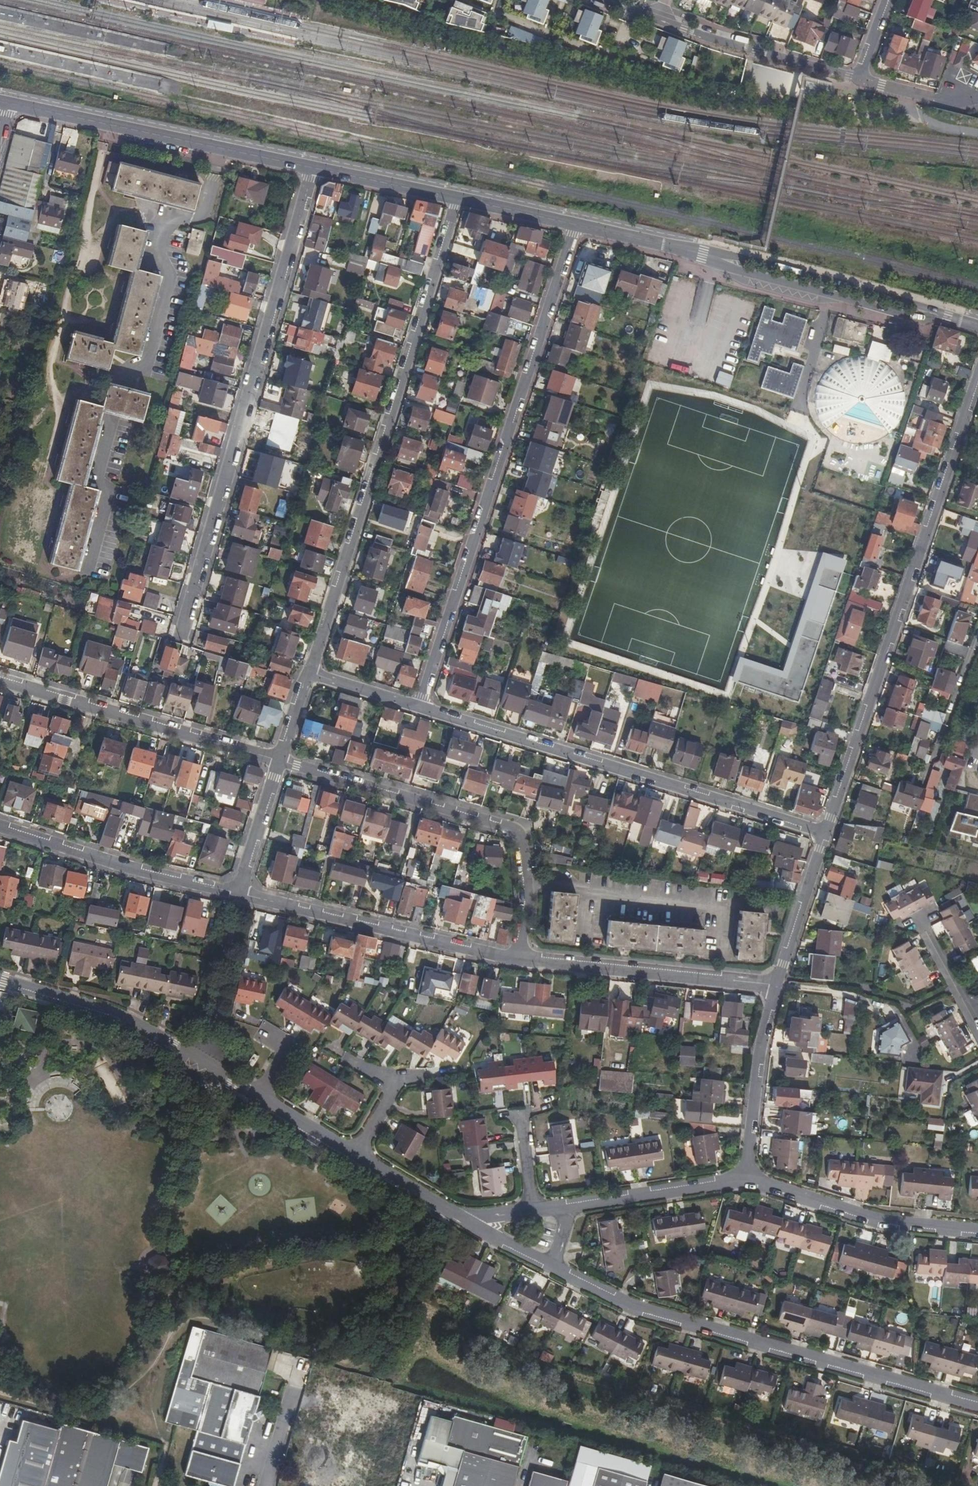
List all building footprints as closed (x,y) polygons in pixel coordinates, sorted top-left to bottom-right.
[(522,6),(526,8),(525,12),(542,19),(547,5),(543,4),(545,0),(524,0),(522,6)] [(729,3),(743,9),(747,0),(730,0),(729,3)] [(743,9),(757,14),(763,0),(747,0),(743,9)] [(771,20),(779,0),(763,0),(757,14),(771,20)] [(800,12),(801,11),(805,0),(796,0),(794,5),(784,0),(779,0),(771,20),(771,21),(785,27),(791,13),(793,9),(800,12)] [(801,11),(807,14),(812,0),(805,0),(801,11)] [(812,0),(835,9),(838,1),(834,0),(812,0)] [(856,9),(859,0),(843,0),(841,3),(856,9)] [(906,16),(914,19),(921,22),(930,0),(913,0),(906,16)] [(857,18),(860,10),(856,9),(841,3),(838,1),(835,9),(832,18),(836,19),(848,24),(850,16),(857,18)] [(449,2),(443,17),(477,28),(480,21),(477,20),(480,14),(449,2)] [(576,4),(572,15),(578,17),(574,27),(579,29),(577,33),(597,40),(602,27),(598,25),(603,12),(585,4),(583,7),(576,4)] [(974,13),(969,26),(977,30),(977,15),(974,13)] [(832,32),(836,19),(832,18),(829,25),(827,30),(831,31),(832,32)] [(929,42),(934,27),(921,22),(914,19),(911,26),(926,32),(923,40),(929,42)] [(826,44),(830,34),(831,31),(827,30),(829,25),(824,23),(822,28),(801,20),(793,39),(813,46),(816,40),(826,44)] [(950,33),(957,35),(961,24),(954,22),(950,33)] [(509,26),(505,36),(536,47),(540,37),(509,26)] [(826,44),(824,50),(849,58),(855,43),(830,34),(826,44)] [(662,64),(658,73),(679,77),(686,57),(683,56),(687,45),(668,37),(667,40),(661,37),(656,50),(661,52),(658,62),(662,64)] [(883,64),(896,69),(901,53),(906,41),(893,37),(883,64)] [(922,61),(923,60),(929,42),(923,40),(917,59),(920,60),(922,61)] [(954,65),(961,68),(966,54),(959,52),(954,65)] [(901,53),(896,69),(912,75),(916,62),(919,63),(920,60),(917,59),(901,53)] [(922,61),(918,74),(937,80),(943,61),(935,58),(934,63),(923,60),(922,61)] [(35,140),(14,135),(6,166),(21,170),(27,171),(28,165),(35,140)] [(35,140),(28,165),(38,168),(40,160),(47,162),(52,144),(35,140)] [(58,152),(54,169),(76,174),(81,157),(58,152)] [(43,175),(47,162),(40,160),(38,168),(37,174),(42,175),(43,175)] [(198,185),(113,163),(110,173),(116,175),(112,188),(192,209),(198,185)] [(37,174),(38,168),(28,165),(27,171),(37,174)] [(6,166),(0,190),(0,201),(12,204),(21,170),(6,166)] [(34,206),(42,175),(37,174),(27,171),(21,170),(12,204),(30,209),(31,205),(34,206)] [(266,185),(238,178),(234,194),(253,199),(252,200),(262,203),(266,185)] [(337,200),(342,185),(327,182),(320,186),(317,200),(328,203),(328,200),(331,201),(332,199),(337,200)] [(359,197),(350,195),(347,205),(340,202),(337,213),(353,218),(359,197)] [(34,210),(30,209),(12,204),(0,201),(0,219),(3,220),(1,226),(8,228),(6,237),(26,242),(34,210)] [(421,223),(427,203),(415,201),(409,220),(421,223)] [(403,219),(405,208),(385,202),(379,220),(378,224),(383,226),(384,221),(389,223),(391,215),(403,219)] [(429,234),(438,205),(427,203),(421,223),(419,228),(413,252),(423,255),(429,234)] [(64,209),(42,204),(38,222),(59,228),(64,209)] [(478,232),(484,234),(489,219),(468,213),(463,228),(471,230),(468,237),(476,239),(478,232)] [(314,249),(323,251),(330,227),(331,224),(332,220),(313,214),(310,222),(316,223),(320,225),(316,240),(314,249)] [(375,234),(378,224),(379,220),(372,218),(367,232),(375,235),(375,234)] [(419,228),(421,223),(409,220),(408,224),(419,228)] [(257,244),(262,228),(238,222),(234,236),(229,235),(227,246),(245,251),(247,241),(257,244)] [(144,231),(120,224),(108,264),(133,271),(113,343),(73,333),(71,333),(70,336),(72,336),(67,356),(107,368),(112,348),(136,355),(157,275),(133,269),(144,231)] [(204,232),(192,228),(185,253),(198,256),(204,232)] [(539,239),(540,232),(518,228),(516,238),(538,243),(534,254),(544,257),(549,242),(539,239)] [(381,253),(386,237),(375,234),(375,235),(372,245),(370,251),(368,259),(375,261),(379,263),(395,267),(398,258),(381,253)] [(34,244),(26,242),(6,237),(4,236),(0,249),(0,262),(7,264),(10,252),(31,257),(34,244)] [(476,262),(473,269),(471,277),(469,283),(472,284),(477,285),(484,264),(500,270),(507,249),(483,240),(476,262)] [(453,243),(450,251),(476,259),(479,250),(453,243)] [(518,246),(510,243),(508,249),(507,253),(515,256),(518,246)] [(225,265),(238,268),(242,254),(211,245),(210,251),(217,253),(216,258),(226,260),(225,265)] [(368,259),(370,251),(366,250),(364,257),(346,251),(344,258),(350,259),(366,264),(368,259)] [(407,271),(419,275),(425,256),(423,255),(413,252),(410,261),(407,271)] [(515,256),(507,253),(502,268),(511,271),(516,256),(515,256)] [(400,269),(407,271),(410,261),(398,258),(395,267),(400,269)] [(366,264),(350,259),(347,269),(363,274),(366,264)] [(201,284),(214,288),(224,290),(232,292),(234,283),(213,277),(217,262),(208,260),(201,284)] [(517,288),(534,294),(544,266),(527,260),(517,288)] [(370,278),(374,279),(379,263),(375,261),(370,278)] [(597,306),(608,270),(584,262),(573,298),(578,299),(597,306)] [(398,274),(400,269),(395,267),(379,263),(374,279),(374,280),(394,286),(397,276),(398,274)] [(452,263),(448,277),(464,282),(466,275),(471,277),(473,269),(452,263)] [(309,264),(308,268),(326,273),(325,279),(326,280),(329,269),(309,264)] [(308,268),(300,295),(308,297),(312,298),(326,302),(328,295),(322,293),(318,292),(319,286),(316,285),(318,278),(325,279),(326,273),(308,268)] [(0,270),(0,283),(7,285),(10,273),(0,270)] [(257,275),(247,272),(243,291),(251,293),(257,275)] [(632,295),(638,278),(620,272),(614,289),(616,289),(632,295)] [(10,273),(7,285),(5,293),(7,294),(3,305),(9,306),(15,282),(17,275),(10,273)] [(662,298),(666,285),(655,281),(638,276),(638,278),(632,295),(632,296),(653,303),(655,296),(662,298)] [(326,280),(325,279),(318,278),(316,285),(319,286),(318,292),(322,293),(326,280)] [(9,307),(21,310),(27,285),(15,282),(9,306),(9,307)] [(194,311),(200,312),(205,296),(212,298),(214,288),(201,284),(194,311)] [(494,291),(477,285),(472,284),(468,296),(490,303),(494,291)] [(450,286),(443,307),(459,312),(465,291),(450,286)] [(629,303),(632,296),(632,295),(616,289),(612,290),(610,296),(617,295),(621,297),(622,301),(629,303)] [(244,319),(250,298),(232,292),(224,290),(223,294),(229,296),(228,302),(226,308),(224,314),(244,319)] [(503,293),(496,291),(493,300),(500,302),(503,293)] [(526,321),(532,303),(513,297),(507,314),(526,321)] [(304,311),(300,327),(318,332),(326,302),(312,298),(310,306),(306,305),(304,311)] [(370,302),(356,298),(354,304),(368,308),(370,302)] [(386,307),(389,308),(400,311),(403,303),(389,299),(386,307)] [(598,306),(597,306),(578,299),(570,323),(588,329),(591,330),(598,306)] [(500,302),(493,300),(490,309),(497,312),(500,302)] [(326,302),(318,332),(323,333),(331,303),(326,302)] [(764,353),(774,321),(770,319),(774,309),(763,305),(745,358),(756,362),(759,351),(764,353)] [(400,328),(405,312),(400,311),(389,308),(385,323),(376,321),(373,331),(392,337),(395,327),(400,328)] [(653,324),(657,312),(651,309),(647,322),(653,324)] [(485,319),(482,329),(504,336),(510,318),(488,310),(485,319)] [(442,311),(438,323),(454,328),(458,317),(458,316),(442,311)] [(459,312),(458,316),(458,317),(474,322),(476,317),(459,312)] [(781,323),(774,321),(764,353),(770,355),(773,345),(795,352),(806,320),(784,313),(781,323)] [(845,340),(851,321),(836,317),(831,336),(845,340)] [(866,325),(851,321),(845,340),(852,341),(853,336),(858,337),(857,343),(861,344),(866,325)] [(641,338),(648,340),(653,324),(647,322),(641,338)] [(454,328),(438,323),(435,334),(451,339),(454,328)] [(588,329),(570,323),(567,332),(565,332),(562,340),(564,340),(562,347),(570,349),(581,353),(584,344),(588,329)] [(215,342),(218,343),(219,342),(236,347),(241,330),(237,329),(237,327),(228,324),(227,326),(223,325),(221,335),(205,331),(202,339),(210,341),(215,343),(215,342)] [(316,354),(323,333),(318,332),(300,327),(292,325),(286,345),(316,354)] [(951,353),(958,333),(938,326),(937,328),(931,347),(951,353)] [(352,343),(355,332),(347,329),(344,339),(342,345),(345,346),(346,342),(352,343)] [(591,330),(588,329),(584,344),(591,347),(596,332),(591,330)] [(362,368),(377,372),(380,363),(388,365),(394,344),(376,338),(370,359),(366,357),(362,368)] [(498,357),(496,365),(493,374),(507,378),(509,372),(518,344),(509,341),(505,350),(502,349),(500,357),(498,357)] [(835,341),(833,347),(858,354),(860,347),(835,341)] [(185,343),(179,364),(186,366),(192,345),(185,343)] [(871,343),(870,347),(881,351),(882,346),(871,343)] [(232,358),(235,348),(220,344),(219,347),(217,354),(216,353),(211,369),(229,374),(233,358),(232,358)] [(562,347),(553,344),(548,361),(564,366),(570,349),(562,347)] [(870,347),(868,356),(873,357),(876,359),(878,359),(878,358),(887,360),(890,348),(882,346),(881,351),(870,347)] [(459,354),(470,357),(472,351),(461,347),(459,354)] [(431,348),(424,368),(440,373),(446,353),(431,348)] [(192,362),(206,367),(208,360),(194,355),(192,362)] [(287,384),(305,390),(308,377),(306,377),(310,362),(286,355),(283,366),(287,367),(285,374),(282,383),(287,384)] [(839,360),(835,363),(831,365),(828,369),(825,372),(822,377),(819,381),(817,386),(816,391),(815,395),(815,400),(815,405),(816,411),(820,418),(824,425),(826,428),(830,433),(836,437),(842,440),(848,442),(852,443),(855,444),(860,444),(867,443),(873,442),(880,439),(886,435),(891,430),(895,425),(899,419),(902,412),(903,404),(903,396),(903,395),(902,389),(902,388),(901,383),(900,383),(897,377),(895,373),(892,370),(889,366),(885,364),(882,362),(878,359),(876,359),(873,357),(868,356),(862,355),(857,355),(853,356),(848,357),(843,358),(839,360)] [(496,365),(473,357),(470,366),(493,374),(496,365)] [(792,362),(788,372),(799,376),(802,366),(792,362)] [(799,376),(788,372),(767,365),(759,387),(792,397),(799,376)] [(956,376),(968,379),(970,371),(959,367),(956,376)] [(380,376),(358,369),(351,393),(372,399),(380,376)] [(573,376),(553,370),(547,388),(568,395),(574,377),(573,376)] [(422,373),(419,385),(435,390),(438,378),(422,373)] [(491,406),(499,382),(474,374),(466,398),(491,406)] [(219,406),(225,384),(204,378),(198,400),(219,406)] [(452,395),(460,398),(465,381),(458,379),(452,395)] [(930,385),(926,397),(926,398),(940,403),(946,383),(932,379),(930,385)] [(919,395),(926,397),(930,385),(923,383),(919,395)] [(119,388),(107,384),(101,406),(78,400),(56,480),(71,484),(50,563),(74,570),(96,490),(80,486),(101,409),(113,412),(140,420),(147,395),(119,388)] [(225,384),(219,406),(222,406),(228,385),(225,384)] [(300,414),(307,391),(305,390),(287,384),(280,406),(261,400),(258,407),(278,413),(279,408),(300,414)] [(435,390),(419,385),(415,397),(431,402),(435,390)] [(180,392),(173,390),(168,407),(175,409),(180,392)] [(325,403),(327,397),(314,393),(312,399),(325,403)] [(565,400),(550,395),(543,419),(547,421),(561,425),(564,426),(567,417),(569,409),(571,402),(565,400)] [(912,404),(920,406),(922,401),(914,398),(912,404)] [(581,405),(571,402),(569,409),(579,412),(581,405)] [(924,418),(926,411),(913,406),(910,413),(924,418)] [(164,432),(178,436),(185,412),(175,409),(168,407),(161,431),(164,432)] [(406,425),(422,430),(427,415),(430,416),(431,413),(412,407),(406,425)] [(279,408),(278,413),(299,419),(300,414),(279,408)] [(454,414),(435,408),(433,415),(452,421),(454,414)] [(935,419),(937,412),(927,409),(926,411),(924,418),(929,420),(930,420),(931,418),(935,419)] [(348,410),(344,426),(360,431),(362,425),(364,425),(367,416),(348,410)] [(310,423),(318,425),(321,417),(308,413),(306,421),(310,423)] [(200,442),(203,429),(216,432),(219,422),(198,416),(191,439),(197,441),(200,442)] [(578,421),(567,417),(564,426),(577,430),(579,424),(578,423),(578,421)] [(918,428),(941,436),(945,425),(934,422),(935,419),(931,418),(930,420),(929,420),(928,422),(921,420),(918,428)] [(467,444),(484,449),(492,424),(477,420),(475,426),(473,425),(471,432),(468,432),(467,436),(470,437),(467,444)] [(534,434),(531,442),(553,449),(561,425),(547,421),(545,428),(537,426),(534,434)] [(314,439),(318,425),(310,423),(306,437),(314,439)] [(11,433),(18,435),(20,428),(13,426),(11,433)] [(925,452),(930,454),(932,445),(937,447),(941,436),(918,428),(918,431),(905,426),(899,444),(910,447),(919,450),(925,452)] [(425,436),(405,430),(403,437),(423,443),(425,436)] [(157,456),(164,458),(165,453),(175,456),(181,436),(178,436),(164,432),(157,456)] [(462,439),(448,434),(446,440),(460,445),(462,439)] [(362,442),(341,436),(332,466),(341,468),(342,466),(353,469),(362,442)] [(308,459),(314,439),(306,437),(301,452),(302,452),(301,457),(308,459)] [(423,443),(403,437),(396,457),(414,462),(417,450),(420,451),(423,443)] [(480,461),(483,453),(460,445),(446,440),(445,443),(444,447),(443,450),(439,460),(444,461),(443,464),(459,469),(463,456),(480,461)] [(200,442),(197,441),(197,444),(199,445),(198,450),(218,455),(220,448),(200,442)] [(528,467),(550,474),(556,476),(561,461),(554,459),(554,456),(561,459),(564,452),(553,449),(531,442),(530,441),(522,465),(528,467)] [(896,486),(899,487),(903,475),(901,475),(902,470),(911,473),(917,456),(918,453),(910,450),(910,447),(899,444),(886,482),(896,486)] [(918,453),(917,456),(923,458),(925,452),(919,450),(918,453)] [(254,482),(275,488),(283,459),(263,453),(254,482)] [(810,469),(808,474),(815,476),(817,471),(812,470),(814,464),(808,462),(806,468),(810,469)] [(960,466),(958,472),(966,474),(968,468),(960,466)] [(528,476),(523,492),(537,496),(542,498),(550,474),(528,467),(526,475),(528,476)] [(388,492),(400,495),(401,492),(406,494),(412,474),(393,468),(387,488),(389,488),(388,492)] [(170,497),(191,503),(200,472),(191,469),(188,481),(176,478),(170,497)] [(430,475),(428,474),(426,483),(432,485),(434,478),(434,476),(430,475)] [(815,476),(808,474),(804,488),(810,490),(815,476)] [(320,496),(337,502),(339,495),(345,497),(348,486),(347,486),(349,479),(341,477),(339,483),(326,479),(320,496)] [(434,478),(432,485),(422,514),(422,516),(437,521),(449,483),(434,478)] [(972,497),(977,499),(977,485),(964,480),(956,504),(968,508),(972,497)] [(886,482),(883,493),(893,496),(896,486),(886,482)] [(238,508),(247,511),(253,489),(244,486),(238,508)] [(247,511),(247,512),(253,514),(259,491),(253,489),(247,511)] [(527,520),(529,520),(533,506),(537,496),(523,492),(516,489),(508,513),(514,515),(527,520)] [(290,499),(282,496),(278,509),(286,512),(290,499)] [(337,502),(320,496),(319,499),(326,501),(324,508),(334,511),(335,509),(338,510),(340,503),(337,502)] [(541,509),(544,498),(542,498),(537,496),(533,506),(541,509)] [(894,516),(910,521),(916,504),(899,499),(899,500),(895,513),(894,516)] [(187,522),(188,519),(190,509),(169,503),(163,522),(183,528),(185,528),(187,522)] [(411,512),(383,504),(377,522),(401,529),(402,525),(407,526),(411,512)] [(914,535),(916,536),(920,524),(910,521),(894,516),(895,513),(891,512),(878,507),(877,512),(887,516),(884,525),(892,528),(914,535)] [(247,512),(240,510),(237,518),(235,517),(230,534),(247,540),(255,515),(253,514),(247,512)] [(875,522),(884,525),(887,516),(877,512),(874,521),(875,522)] [(522,536),(527,520),(514,515),(508,513),(503,530),(522,536)] [(437,521),(422,516),(421,519),(435,524),(436,524),(437,521)] [(975,520),(963,516),(960,525),(964,527),(972,530),(973,525),(975,520)] [(433,530),(435,524),(421,519),(410,553),(412,554),(415,555),(427,559),(430,551),(423,548),(430,529),(433,530)] [(324,549),(330,526),(310,520),(303,543),(324,549)] [(868,564),(880,567),(882,561),(878,560),(881,552),(876,550),(881,537),(879,537),(882,530),(890,533),(892,528),(884,525),(875,522),(874,521),(861,561),(868,564)] [(172,550),(177,551),(183,528),(163,522),(156,545),(172,550)] [(274,525),(271,534),(284,539),(287,530),(274,525)] [(962,559),(972,562),(977,545),(977,527),(976,526),(973,534),(971,534),(970,536),(962,559)] [(962,534),(970,536),(971,534),(972,530),(964,527),(962,534)] [(270,548),(281,551),(284,541),(273,538),(273,536),(272,535),(271,538),(268,548),(270,548)] [(374,535),(372,542),(389,547),(391,540),(374,535)] [(510,566),(514,568),(522,544),(518,543),(501,538),(496,552),(495,552),(492,561),(510,566)] [(799,546),(801,542),(788,538),(781,560),(794,564),(799,546)] [(389,547),(372,542),(370,548),(368,548),(360,574),(379,579),(389,547)] [(809,545),(801,542),(799,546),(794,564),(802,567),(809,545)] [(169,572),(171,572),(174,562),(169,560),(172,550),(156,545),(153,544),(144,573),(167,580),(169,572)] [(258,551),(232,544),(225,569),(250,576),(258,551)] [(268,557),(278,560),(281,551),(270,548),(268,557)] [(319,571),(324,555),(305,549),(299,566),(319,571)] [(852,560),(821,549),(817,560),(838,567),(834,577),(824,574),(817,595),(838,602),(852,560)] [(431,561),(427,559),(415,555),(405,586),(421,591),(431,561)] [(572,565),(573,561),(556,555),(554,560),(566,564),(567,563),(572,565)] [(959,601),(972,605),(974,599),(968,597),(973,580),(977,582),(977,558),(976,557),(974,563),(972,562),(959,601)] [(963,567),(938,558),(929,584),(942,588),(946,576),(959,580),(963,567)] [(847,600),(852,602),(854,594),(855,591),(857,592),(859,588),(865,590),(865,587),(872,589),(875,582),(876,579),(878,572),(867,568),(868,564),(861,561),(849,595),(847,600)] [(476,586),(495,591),(502,568),(484,562),(476,586)] [(774,581),(786,585),(790,574),(777,570),(774,581)] [(314,579),(294,572),(287,595),(303,601),(308,586),(312,587),(314,587),(316,580),(314,579)] [(126,581),(121,580),(119,588),(124,589),(122,596),(137,600),(144,578),(129,574),(126,581)] [(786,585),(806,592),(810,581),(790,574),(786,585)] [(219,603),(237,608),(245,582),(225,576),(222,585),(224,586),(219,603)] [(17,585),(14,592),(37,600),(40,593),(17,585)] [(486,636),(487,636),(494,616),(501,594),(495,591),(476,586),(474,585),(469,602),(480,606),(476,619),(466,616),(462,630),(481,635),(486,636)] [(371,606),(375,591),(360,586),(353,608),(369,612),(371,606)] [(941,595),(927,590),(917,620),(930,625),(939,602),(941,595)] [(380,592),(375,591),(371,606),(376,607),(380,592)] [(141,606),(154,610),(158,595),(146,592),(141,606)] [(504,611),(509,596),(501,594),(494,616),(499,617),(501,610),(504,611)] [(852,602),(865,606),(867,607),(869,599),(854,594),(852,602)] [(941,595),(939,602),(957,608),(959,601),(941,595)] [(414,616),(422,618),(426,603),(406,596),(401,612),(414,616)] [(123,623),(128,604),(116,601),(99,597),(94,617),(110,622),(117,624),(117,621),(123,623)] [(867,607),(880,611),(882,604),(869,599),(867,607)] [(836,640),(851,645),(865,606),(852,602),(847,600),(837,632),(834,639),(836,640)] [(238,609),(237,608),(219,603),(217,602),(215,609),(214,609),(209,626),(232,632),(238,609)] [(62,615),(64,608),(54,605),(52,613),(62,615)] [(311,610),(293,605),(288,620),(305,626),(307,620),(308,620),(311,610)] [(951,635),(949,641),(958,644),(968,616),(959,613),(953,628),(951,635)] [(367,619),(348,614),(342,634),(360,639),(367,619)] [(421,622),(434,626),(436,622),(422,618),(414,616),(411,628),(403,651),(409,653),(414,655),(419,637),(417,637),(421,622)] [(142,620),(139,631),(153,635),(156,624),(142,620)] [(117,624),(114,635),(132,640),(135,630),(122,626),(117,624)] [(384,640),(398,640),(399,627),(384,626),(384,640)] [(10,627),(7,637),(2,654),(15,658),(14,660),(27,664),(27,661),(32,645),(35,635),(10,627)] [(292,649),(297,633),(281,628),(279,635),(274,654),(290,659),(292,649)] [(462,650),(459,660),(472,664),(481,635),(462,630),(457,648),(462,650)] [(226,639),(207,633),(203,647),(221,653),(226,639)] [(270,653),(274,654),(279,635),(276,634),(270,653)] [(912,655),(909,664),(920,668),(925,654),(931,656),(935,643),(913,635),(907,654),(912,655)] [(489,651),(493,638),(489,637),(487,636),(486,636),(483,649),(489,651)] [(366,645),(341,637),(335,656),(360,664),(366,645)] [(949,641),(946,639),(943,648),(966,656),(968,648),(958,644),(949,641)] [(87,670),(103,675),(105,668),(107,660),(107,658),(110,648),(86,641),(79,667),(87,669),(87,670)] [(178,651),(164,646),(158,665),(160,665),(158,669),(170,673),(171,669),(178,651)] [(401,658),(403,653),(380,646),(379,649),(375,661),(374,665),(397,673),(401,658)] [(370,660),(375,661),(379,649),(374,647),(370,660)] [(42,648),(38,663),(49,667),(49,669),(56,672),(57,671),(68,674),(72,661),(53,655),(54,651),(42,648)] [(839,670),(854,675),(856,669),(858,670),(862,655),(839,648),(834,662),(841,664),(839,670)] [(219,656),(203,651),(202,656),(218,661),(219,656)] [(563,666),(565,658),(545,653),(542,652),(539,658),(563,666)] [(274,672),(286,676),(291,661),(272,655),(267,670),(274,672)] [(218,661),(216,671),(240,678),(242,673),(248,676),(252,666),(247,664),(219,656),(218,661)] [(178,657),(173,673),(182,676),(187,660),(178,657)] [(446,665),(453,667),(460,669),(462,661),(459,660),(448,657),(446,665)] [(587,674),(589,665),(565,658),(563,666),(563,667),(587,674)] [(117,675),(120,676),(123,665),(107,660),(105,668),(106,669),(101,687),(104,687),(108,689),(113,690),(117,675)] [(460,669),(468,671),(470,664),(462,661),(460,669)] [(190,673),(196,675),(199,664),(194,663),(190,673)] [(395,682),(409,686),(415,669),(400,665),(395,682)] [(252,666),(248,676),(253,677),(255,672),(257,667),(252,666)] [(262,669),(257,667),(255,672),(264,677),(271,680),(274,673),(262,669)] [(448,694),(468,700),(476,674),(468,671),(460,669),(453,667),(451,673),(453,674),(448,694)] [(937,667),(933,678),(931,686),(949,692),(956,674),(937,667)] [(638,679),(625,676),(613,672),(611,680),(635,687),(638,679)] [(183,690),(191,692),(196,675),(190,673),(189,673),(183,690)] [(274,673),(271,680),(269,686),(266,693),(282,698),(289,678),(274,673)] [(134,679),(128,677),(123,694),(140,699),(146,677),(135,674),(134,679)] [(473,702),(478,686),(481,676),(476,674),(468,700),(473,702)] [(894,684),(887,706),(905,711),(915,681),(899,675),(896,685),(894,684)] [(271,680),(264,677),(261,684),(269,686),(271,680)] [(473,703),(493,709),(496,699),(498,700),(500,693),(497,692),(499,682),(485,678),(482,688),(478,686),(473,702),(473,703)] [(539,680),(533,678),(530,687),(522,713),(521,718),(527,720),(527,718),(545,724),(550,707),(533,701),(539,680)] [(578,703),(584,682),(571,678),(565,697),(570,699),(569,701),(578,703)] [(824,723),(826,724),(827,720),(820,718),(823,709),(827,710),(830,703),(825,702),(829,690),(832,690),(835,683),(821,678),(808,717),(824,723)] [(522,713),(530,687),(507,679),(498,706),(522,713)] [(156,684),(149,682),(144,700),(156,704),(163,682),(157,680),(156,684)] [(602,707),(605,700),(596,697),(590,694),(592,684),(584,682),(578,703),(587,705),(591,709),(586,725),(583,725),(583,727),(576,725),(574,733),(593,739),(602,707)] [(164,703),(186,709),(191,692),(183,690),(169,686),(164,703)] [(193,712),(207,716),(211,695),(199,692),(193,712)] [(353,726),(361,699),(339,693),(335,708),(339,709),(334,727),(351,732),(353,726)] [(565,697),(554,694),(550,707),(545,724),(561,729),(566,712),(569,701),(570,699),(565,697)] [(241,695),(233,716),(254,724),(256,719),(262,705),(262,704),(241,695)] [(18,702),(7,699),(6,703),(7,704),(3,719),(17,724),(21,713),(15,712),(18,702)] [(267,707),(281,711),(284,704),(269,699),(267,707)] [(256,719),(277,726),(281,711),(267,707),(262,705),(256,719)] [(400,722),(403,712),(386,707),(384,707),(381,716),(400,722)] [(620,712),(602,707),(593,739),(610,744),(620,712)] [(881,723),(899,729),(904,714),(886,708),(881,723)] [(942,724),(944,717),(927,710),(924,718),(931,720),(942,724)] [(577,714),(576,723),(584,724),(586,715),(577,714)] [(44,730),(47,719),(32,715),(24,743),(39,747),(43,734),(43,732),(44,730)] [(911,727),(916,729),(919,721),(920,716),(915,715),(911,727)] [(52,732),(63,735),(62,735),(65,728),(67,721),(51,716),(47,731),(52,733),(52,732)] [(920,716),(919,721),(929,725),(931,720),(924,718),(920,716)] [(822,730),(824,723),(808,717),(806,726),(816,729),(822,730)] [(328,725),(305,718),(299,738),(305,740),(303,746),(312,749),(310,756),(318,758),(323,742),(328,725)] [(790,740),(795,723),(782,719),(777,736),(790,740)] [(414,732),(425,735),(429,723),(418,720),(414,732)] [(916,729),(907,755),(922,760),(924,756),(929,741),(924,739),(928,728),(939,732),(942,724),(931,720),(929,725),(919,721),(916,729)] [(668,752),(675,729),(651,721),(647,734),(645,741),(659,746),(658,749),(668,752)] [(349,739),(351,732),(334,727),(328,725),(323,742),(346,749),(348,740),(349,739)] [(360,728),(353,726),(351,732),(349,739),(356,741),(360,728)] [(960,758),(963,760),(975,730),(967,727),(961,741),(951,738),(946,752),(960,757),(960,758)] [(422,747),(426,735),(425,735),(414,732),(403,728),(397,749),(419,756),(422,747)] [(641,752),(645,741),(647,734),(630,729),(624,747),(641,752)] [(67,747),(70,737),(63,735),(52,732),(52,733),(49,744),(46,743),(37,772),(57,777),(62,759),(57,758),(60,745),(65,746),(67,747)] [(816,732),(810,750),(820,752),(817,761),(828,764),(836,734),(825,732),(824,734),(816,732)] [(103,738),(97,760),(116,766),(123,744),(103,738)] [(469,762),(473,746),(467,744),(467,743),(450,738),(445,754),(444,756),(462,761),(461,766),(467,768),(469,762)] [(695,768),(702,745),(679,738),(672,761),(695,768)] [(364,745),(348,740),(346,749),(345,751),(343,759),(361,764),(363,758),(365,759),(367,752),(362,750),(364,745)] [(736,784),(760,791),(766,773),(749,768),(753,756),(751,755),(753,747),(751,746),(751,744),(749,743),(736,784)] [(62,759),(65,746),(60,745),(57,758),(62,759)] [(481,748),(473,746),(469,762),(476,764),(481,748)] [(444,756),(445,754),(422,747),(419,756),(414,771),(438,778),(443,760),(444,756)] [(154,757),(155,754),(132,748),(126,771),(148,777),(149,777),(154,757)] [(331,762),(341,765),(343,759),(345,751),(336,748),(331,762)] [(369,766),(389,772),(395,754),(374,748),(369,766)] [(867,765),(885,771),(890,755),(877,750),(874,758),(869,757),(867,765)] [(943,787),(952,790),(963,760),(960,758),(942,752),(941,752),(938,759),(942,761),(941,764),(951,768),(943,787)] [(395,754),(389,772),(405,777),(410,758),(395,754)] [(722,777),(731,780),(737,759),(720,754),(713,775),(722,778),(722,777)] [(867,757),(861,755),(857,767),(863,769),(867,757)] [(171,783),(178,759),(167,756),(165,761),(154,757),(149,777),(166,782),(171,783)] [(444,756),(443,760),(461,766),(462,761),(444,756)] [(800,784),(806,764),(805,764),(778,756),(770,784),(784,789),(787,780),(800,784)] [(504,789),(512,791),(512,790),(517,773),(519,766),(519,764),(507,761),(506,763),(495,760),(490,779),(500,782),(505,784),(504,789)] [(199,766),(181,761),(175,784),(192,789),(199,766)] [(476,764),(469,762),(467,768),(475,771),(478,764),(476,764)] [(261,772),(259,768),(247,764),(241,782),(245,783),(246,780),(257,784),(261,772)] [(932,767),(923,791),(922,794),(930,797),(940,770),(932,767)] [(467,768),(461,787),(469,789),(468,794),(473,796),(475,791),(482,793),(488,775),(475,771),(467,768)] [(540,783),(539,785),(563,790),(566,776),(543,769),(542,774),(540,783)] [(563,790),(559,809),(558,812),(565,814),(567,804),(569,804),(571,794),(581,796),(586,791),(588,781),(575,777),(576,771),(568,769),(566,776),(563,790)] [(204,797),(212,800),(215,791),(234,796),(239,779),(211,770),(204,797)] [(35,772),(32,771),(30,778),(42,780),(43,775),(35,773),(35,772)] [(523,796),(536,800),(537,795),(539,785),(540,783),(542,774),(534,772),(532,778),(517,773),(512,790),(524,794),(523,796)] [(895,793),(893,800),(917,809),(921,796),(922,794),(923,791),(898,782),(897,787),(895,793)] [(34,791),(10,783),(4,804),(27,811),(34,791)] [(293,833),(290,845),(298,847),(303,848),(304,841),(311,815),(319,788),(319,785),(313,783),(310,797),(311,797),(309,803),(300,835),(293,833)] [(880,789),(863,783),(853,813),(870,819),(880,789)] [(883,783),(881,789),(895,793),(897,787),(883,783)] [(296,806),(295,810),(304,813),(308,800),(299,797),(302,788),(293,785),(292,790),(286,788),(282,803),(296,806)] [(536,800),(535,804),(559,809),(563,790),(539,785),(537,795),(536,800)] [(800,785),(796,798),(796,799),(793,809),(815,816),(819,813),(824,796),(813,793),(814,789),(800,785)] [(323,789),(319,788),(311,815),(324,819),(327,811),(333,813),(338,796),(323,792),(323,789)] [(92,817),(106,822),(110,808),(113,799),(96,795),(88,793),(86,801),(85,804),(79,802),(78,802),(75,811),(87,815),(86,818),(92,820),(92,817)] [(614,793),(608,812),(632,819),(637,799),(631,797),(631,796),(621,794),(621,795),(614,793)] [(966,793),(961,814),(954,812),(945,836),(957,840),(959,833),(971,836),(970,843),(977,845),(977,795),(966,793)] [(587,795),(581,819),(599,824),(605,799),(587,795)] [(640,844),(649,846),(660,811),(662,803),(640,796),(638,799),(632,820),(646,824),(640,844)] [(921,796),(917,809),(926,812),(930,800),(921,796)] [(235,807),(250,811),(252,804),(237,799),(235,807)] [(106,822),(98,843),(108,846),(115,828),(118,829),(124,812),(142,818),(146,808),(141,806),(121,801),(118,810),(110,808),(106,822)] [(146,808),(164,812),(165,807),(142,801),(141,806),(146,808)] [(339,818),(358,823),(363,805),(344,801),(339,818)] [(42,816),(68,824),(72,810),(46,802),(42,816)] [(213,807),(211,814),(221,818),(219,823),(236,829),(241,814),(224,808),(223,810),(213,807)] [(676,846),(675,849),(697,856),(699,848),(702,842),(703,836),(689,831),(690,829),(693,830),(699,810),(697,809),(689,807),(682,829),(681,829),(676,846)] [(169,829),(172,815),(164,812),(146,808),(142,818),(138,832),(170,840),(173,830),(169,829)] [(390,816),(365,809),(359,831),(384,838),(390,816)] [(440,831),(441,825),(419,818),(413,839),(436,845),(440,831)] [(391,850),(399,851),(406,824),(391,820),(385,841),(392,843),(391,850)] [(653,840),(676,846),(681,829),(682,827),(674,825),(666,822),(659,820),(653,840)] [(706,842),(733,850),(734,846),(738,832),(739,829),(713,821),(706,842)] [(170,840),(166,850),(186,856),(190,846),(180,843),(183,833),(181,832),(184,825),(176,822),(173,830),(170,840)] [(856,832),(873,837),(876,826),(843,823),(835,848),(846,852),(853,830),(856,830),(856,832)] [(873,837),(879,838),(879,836),(879,834),(881,833),(884,827),(876,826),(873,837)] [(445,832),(440,831),(436,845),(433,853),(439,854),(442,846),(455,850),(460,834),(459,834),(460,830),(455,829),(454,832),(446,830),(445,832)] [(327,855),(333,857),(337,857),(343,833),(333,830),(327,855)] [(384,838),(359,831),(358,836),(362,837),(382,843),(384,838)] [(738,832),(734,846),(740,848),(744,834),(738,832)] [(207,833),(198,859),(218,866),(227,841),(207,833)] [(353,853),(358,836),(347,834),(343,850),(353,853)] [(744,834),(740,848),(764,853),(768,841),(744,834)] [(801,848),(774,840),(770,854),(777,855),(796,859),(797,859),(801,848)] [(697,856),(702,857),(706,843),(702,842),(699,848),(697,856)] [(483,865),(499,866),(500,848),(497,847),(497,844),(492,844),(492,847),(486,847),(476,845),(473,859),(484,860),(483,865)] [(401,874),(404,875),(411,877),(415,860),(410,859),(413,849),(408,847),(401,874)] [(270,878),(289,883),(293,867),(296,857),(276,852),(270,878)] [(549,853),(547,860),(555,861),(571,863),(572,856),(549,853)] [(324,854),(320,868),(329,871),(333,857),(327,855),(324,854)] [(799,870),(796,870),(793,869),(796,859),(777,855),(774,865),(783,867),(781,878),(797,882),(799,870)] [(850,858),(834,855),(832,863),(847,867),(850,858)] [(346,881),(363,885),(368,865),(351,861),(337,857),(333,857),(329,871),(329,872),(347,876),(346,881)] [(483,865),(484,860),(473,859),(472,859),(470,868),(483,868),(483,865)] [(877,861),(876,868),(890,870),(892,863),(877,861)] [(54,885),(61,887),(64,869),(43,865),(39,885),(53,888),(54,885)] [(293,867),(289,883),(293,884),(305,886),(316,889),(320,874),(293,867)] [(843,884),(840,896),(850,899),(855,881),(846,878),(847,873),(830,867),(827,879),(843,884)] [(381,895),(397,899),(401,886),(403,877),(404,875),(401,874),(387,870),(378,868),(377,874),(372,873),(369,883),(383,887),(381,895)] [(66,872),(62,892),(82,897),(86,876),(66,872)] [(328,876),(346,881),(347,876),(329,872),(328,876)] [(697,880),(707,881),(707,872),(697,872),(697,880)] [(857,876),(847,873),(846,878),(855,881),(857,876)] [(1,906),(8,907),(11,895),(13,896),(17,879),(0,875),(0,906),(1,906)] [(425,884),(425,881),(411,877),(404,875),(403,877),(401,886),(403,887),(397,912),(408,915),(410,904),(412,899),(423,903),(427,889),(425,889),(426,887),(424,886),(425,884)] [(913,878),(900,886),(903,891),(904,893),(918,886),(913,878)] [(453,879),(451,887),(458,889),(461,881),(453,879)] [(93,882),(90,897),(97,898),(101,884),(93,882)] [(886,892),(889,898),(902,891),(898,885),(886,892)] [(920,889),(918,886),(904,893),(914,911),(934,901),(925,886),(920,889)] [(465,907),(473,909),(477,894),(458,889),(451,887),(448,887),(442,907),(446,908),(443,919),(460,923),(465,907)] [(129,894),(128,894),(124,910),(143,914),(146,898),(139,896),(139,893),(129,891),(129,894)] [(546,938),(571,941),(576,893),(550,891),(546,938)] [(904,893),(903,891),(902,891),(889,898),(890,900),(883,904),(891,919),(892,919),(898,915),(900,919),(914,911),(904,893)] [(26,892),(22,910),(29,912),(33,894),(26,892)] [(840,896),(828,892),(825,902),(824,902),(824,903),(827,904),(822,918),(845,924),(850,907),(870,913),(871,905),(850,899),(840,896)] [(488,899),(494,901),(495,899),(477,894),(473,909),(471,915),(482,918),(483,918),(488,899)] [(201,902),(187,899),(182,922),(180,932),(202,937),(206,919),(197,917),(201,902)] [(494,901),(491,915),(508,919),(510,909),(500,907),(502,900),(495,899),(494,901)] [(158,903),(150,901),(146,922),(157,925),(173,928),(175,919),(178,919),(180,908),(158,903)] [(953,905),(939,912),(939,913),(943,920),(939,922),(947,935),(964,925),(967,924),(960,911),(957,912),(953,905)] [(88,906),(84,924),(92,925),(93,921),(114,925),(115,918),(116,919),(117,913),(88,906)] [(410,922),(418,924),(422,907),(415,906),(410,922)] [(735,958),(760,960),(764,913),(739,910),(735,958)] [(247,940),(243,957),(276,964),(277,960),(281,944),(286,926),(287,922),(278,920),(269,957),(252,953),(255,941),(247,940)] [(604,945),(700,954),(702,930),(606,920),(604,945)] [(478,938),(485,940),(489,923),(483,922),(480,931),(479,931),(478,938)] [(964,925),(947,935),(954,949),(958,947),(962,955),(976,947),(964,925)] [(29,949),(32,932),(6,926),(2,944),(12,946),(18,947),(17,952),(27,955),(29,949)] [(286,926),(281,944),(292,947),(291,950),(294,950),(294,948),(302,949),(306,931),(286,926)] [(496,942),(505,945),(508,931),(505,930),(499,929),(496,942)] [(818,954),(834,955),(838,956),(840,931),(818,929),(817,938),(820,938),(818,954)] [(59,938),(32,932),(29,949),(27,955),(38,957),(39,953),(45,954),(55,956),(59,938)] [(350,958),(345,979),(354,981),(355,981),(362,982),(379,986),(380,986),(384,973),(381,972),(378,982),(366,979),(366,980),(356,978),(363,947),(368,948),(367,951),(371,952),(374,939),(356,935),(354,942),(350,958)] [(210,951),(212,938),(205,937),(202,949),(210,951)] [(327,952),(350,958),(354,942),(330,937),(327,952)] [(148,947),(150,939),(143,938),(141,945),(148,947)] [(380,960),(387,961),(391,943),(385,941),(380,960)] [(107,969),(111,950),(73,942),(69,960),(76,962),(74,974),(89,977),(91,967),(92,962),(97,963),(96,966),(107,969)] [(893,958),(900,972),(903,971),(921,961),(914,947),(910,949),(906,942),(891,950),(895,957),(893,958)] [(391,943),(387,961),(391,962),(392,957),(395,958),(398,945),(391,943)] [(146,965),(149,951),(139,949),(135,964),(121,960),(116,983),(126,985),(127,983),(133,984),(133,986),(141,987),(146,965)] [(113,970),(117,951),(111,950),(107,969),(113,970)] [(812,965),(811,978),(831,980),(834,955),(818,954),(814,953),(812,965)] [(301,955),(299,969),(302,970),(307,971),(309,958),(310,957),(301,955)] [(977,956),(970,960),(977,973),(977,972),(977,958),(977,956)] [(277,960),(276,964),(283,966),(292,968),(294,961),(281,958),(280,960),(277,960)] [(307,971),(313,972),(316,959),(309,958),(307,971)] [(928,974),(921,961),(903,971),(914,992),(929,983),(925,976),(928,974)] [(154,991),(165,994),(169,976),(159,973),(160,968),(146,965),(141,987),(149,989),(149,987),(155,988),(154,991)] [(417,992),(417,994),(419,994),(431,997),(453,1002),(460,976),(423,968),(417,992)] [(197,976),(170,971),(169,976),(165,994),(175,996),(176,991),(182,992),(193,994),(195,986),(197,976)] [(384,973),(380,986),(386,988),(390,974),(384,973)] [(458,990),(471,993),(475,976),(462,973),(458,990)] [(239,977),(234,1001),(245,1003),(246,998),(252,999),(262,1001),(266,983),(239,977)] [(479,995),(492,998),(496,981),(483,978),(479,995)] [(499,1011),(530,1014),(534,983),(519,981),(518,992),(517,997),(512,997),(512,994),(501,993),(499,1011)] [(534,983),(530,1014),(561,1018),(563,999),(552,998),(552,1001),(547,1000),(547,995),(548,985),(534,983)] [(296,1022),(308,1002),(284,988),(275,1005),(284,1010),(290,1013),(287,1017),(296,1022)] [(427,1004),(431,997),(419,994),(417,1001),(427,1004)] [(652,1009),(650,1021),(649,1034),(663,1035),(664,1029),(667,1029),(668,1024),(665,1023),(666,1014),(669,1015),(676,1016),(678,999),(659,997),(659,1001),(653,1000),(652,1009)] [(722,1002),(719,1043),(745,1046),(747,1029),(739,1028),(740,1019),(729,1017),(731,999),(723,998),(722,1002)] [(685,1002),(683,1021),(714,1024),(716,1001),(706,1000),(706,1001),(692,1000),(691,1002),(685,1002)] [(611,1031),(624,1033),(625,1026),(640,1027),(641,1020),(642,1009),(626,1008),(627,1003),(614,1001),(611,1031)] [(855,1001),(846,1001),(844,1012),(844,1025),(843,1034),(851,1035),(855,1001)] [(328,1022),(332,1016),(308,1002),(296,1022),(305,1028),(307,1024),(313,1027),(322,1032),(328,1022)] [(581,1003),(578,1028),(604,1030),(607,1003),(597,1002),(597,1005),(581,1003)] [(353,1030),(362,1015),(365,1010),(352,1003),(349,1008),(340,1003),(332,1016),(328,1022),(338,1028),(341,1022),(353,1030)] [(37,1012),(17,1007),(12,1028),(33,1033),(37,1012)] [(642,1008),(642,1009),(641,1020),(650,1021),(652,1009),(642,1008)] [(928,1018),(940,1039),(955,1031),(958,1029),(950,1015),(947,1017),(943,1009),(928,1018)] [(375,1042),(386,1023),(373,1016),(371,1020),(362,1015),(353,1030),(362,1036),(363,1034),(369,1037),(368,1038),(375,1042)] [(809,1019),(808,1030),(817,1031),(819,1017),(809,1016),(809,1019)] [(790,1017),(789,1028),(808,1030),(809,1019),(790,1017)] [(899,1021),(890,1025),(882,1030),(878,1031),(876,1052),(899,1055),(900,1046),(909,1041),(899,1021)] [(353,1030),(341,1022),(338,1028),(350,1035),(353,1030)] [(882,1030),(890,1025),(889,1022),(880,1026),(882,1030)] [(402,1044),(410,1031),(398,1024),(395,1028),(386,1023),(375,1042),(374,1043),(387,1050),(389,1045),(399,1050),(402,1044)] [(797,1045),(804,1046),(816,1047),(817,1031),(808,1030),(789,1028),(785,1027),(783,1039),(798,1041),(797,1045)] [(465,1043),(441,1028),(436,1038),(429,1049),(438,1054),(440,1050),(445,1053),(454,1059),(465,1043)] [(955,1031),(940,1039),(951,1059),(966,1051),(962,1044),(965,1042),(958,1029),(955,1031)] [(429,1049),(436,1038),(422,1030),(420,1034),(411,1030),(410,1031),(402,1044),(412,1050),(413,1048),(418,1051),(418,1052),(425,1056),(429,1049)] [(918,1038),(923,1047),(929,1044),(924,1035),(918,1038)] [(634,1070),(637,1046),(629,1045),(626,1069),(634,1070)] [(681,1062),(691,1063),(692,1054),(682,1052),(681,1062)] [(821,1054),(810,1053),(809,1061),(827,1062),(827,1055),(821,1054)] [(258,1057),(253,1054),(247,1064),(252,1067),(258,1057)] [(527,1058),(529,1080),(543,1079),(544,1085),(555,1083),(552,1061),(542,1062),(541,1057),(527,1058)] [(593,1057),(592,1068),(599,1068),(600,1058),(593,1057)] [(516,1082),(529,1080),(527,1058),(512,1060),(512,1066),(503,1067),(504,1084),(505,1089),(517,1088),(516,1082)] [(786,1058),(784,1074),(802,1076),(804,1060),(786,1058)] [(504,1084),(503,1067),(502,1061),(493,1062),(487,1063),(488,1069),(478,1070),(481,1092),(492,1091),(491,1085),(504,1084)] [(308,1099),(321,1107),(338,1080),(311,1064),(301,1080),(310,1085),(311,1083),(316,1086),(314,1090),(308,1099)] [(919,1068),(908,1067),(905,1091),(920,1093),(919,1103),(938,1105),(941,1085),(937,1078),(936,1078),(937,1070),(919,1068)] [(632,1073),(600,1070),(598,1090),(631,1093),(632,1073)] [(818,1075),(817,1086),(825,1086),(826,1075),(818,1075)] [(446,1084),(445,1076),(437,1077),(438,1085),(446,1084)] [(972,1109),(977,1105),(977,1078),(964,1086),(968,1093),(964,1095),(972,1109)] [(720,1089),(721,1081),(707,1079),(707,1083),(709,1083),(708,1092),(699,1091),(698,1101),(718,1102),(720,1089)] [(338,1080),(321,1107),(334,1115),(339,1106),(342,1102),(347,1105),(345,1107),(355,1112),(365,1096),(338,1080)] [(776,1087),(774,1105),(796,1107),(797,1097),(802,1097),(803,1090),(776,1087)] [(436,1118),(454,1115),(450,1088),(446,1088),(438,1090),(431,1091),(433,1101),(434,1107),(429,1107),(431,1118),(436,1118)] [(710,1103),(701,1102),(701,1105),(700,1112),(685,1111),(684,1119),(709,1122),(710,1103)] [(972,1109),(970,1110),(977,1123),(977,1105),(972,1109)] [(652,1109),(650,1115),(664,1120),(666,1114),(652,1109)] [(781,1132),(808,1135),(809,1123),(811,1112),(809,1112),(783,1109),(781,1132)] [(942,1131),(944,1119),(928,1117),(926,1128),(942,1131)] [(462,1131),(464,1146),(486,1143),(485,1136),(483,1136),(482,1129),(485,1129),(484,1118),(466,1120),(467,1130),(462,1131)] [(404,1123),(398,1133),(402,1136),(398,1141),(393,1150),(409,1159),(423,1136),(414,1130),(404,1123)] [(418,1123),(414,1130),(423,1136),(428,1129),(418,1123)] [(714,1161),(713,1150),(712,1145),(717,1144),(715,1133),(714,1125),(690,1123),(692,1137),(696,1164),(714,1161)] [(550,1155),(573,1151),(569,1124),(551,1126),(552,1137),(553,1143),(549,1144),(550,1155)] [(942,1146),(942,1134),(934,1133),(934,1145),(942,1146)] [(774,1139),(773,1150),(777,1150),(777,1156),(776,1166),(794,1168),(797,1141),(774,1139)] [(631,1144),(635,1167),(646,1166),(645,1161),(651,1160),(661,1159),(659,1140),(631,1144)] [(478,1169),(490,1167),(489,1157),(486,1157),(485,1151),(487,1151),(486,1143),(464,1146),(466,1160),(471,1160),(472,1170),(478,1169)] [(625,1169),(635,1167),(631,1144),(604,1148),(608,1167),(618,1165),(624,1164),(625,1169)] [(577,1178),(573,1151),(550,1155),(552,1165),(557,1165),(558,1170),(559,1181),(577,1178)] [(854,1186),(856,1162),(829,1159),(827,1178),(838,1179),(844,1180),(843,1184),(854,1186)] [(891,1186),(894,1166),(856,1162),(854,1186),(864,1187),(865,1182),(871,1183),(891,1186)] [(503,1176),(502,1166),(490,1167),(478,1169),(482,1196),(500,1194),(499,1183),(499,1177),(503,1176)] [(912,1190),(925,1191),(928,1169),(913,1168),(913,1173),(902,1172),(900,1194),(911,1195),(912,1190)] [(928,1169),(925,1191),(939,1193),(938,1199),(950,1200),(952,1177),(942,1176),(942,1171),(928,1169)] [(465,1171),(450,1173),(451,1181),(466,1179),(465,1171)] [(972,1176),(970,1195),(977,1196),(977,1177),(972,1176)] [(740,1213),(739,1213),(736,1235),(737,1229),(747,1232),(748,1229),(754,1210),(742,1207),(740,1213)] [(754,1208),(754,1210),(748,1229),(775,1236),(775,1235),(780,1219),(770,1216),(763,1214),(765,1210),(754,1208)] [(722,1232),(736,1235),(739,1213),(728,1210),(722,1232)] [(678,1219),(681,1237),(694,1235),(694,1231),(704,1229),(701,1213),(688,1215),(685,1218),(678,1219)] [(669,1221),(666,1218),(652,1220),(654,1237),(664,1235),(664,1239),(680,1237),(677,1219),(669,1221)] [(798,1247),(805,1226),(797,1224),(797,1225),(790,1224),(791,1221),(780,1219),(775,1235),(786,1238),(784,1243),(798,1247)] [(605,1247),(623,1244),(621,1230),(617,1230),(615,1221),(599,1223),(601,1237),(604,1240),(605,1247)] [(815,1228),(805,1225),(805,1226),(798,1247),(798,1248),(824,1256),(830,1238),(820,1235),(814,1233),(815,1228)] [(737,1229),(736,1235),(735,1239),(745,1241),(747,1232),(737,1229)] [(843,1245),(836,1243),(831,1261),(838,1263),(843,1245)] [(625,1259),(623,1244),(605,1247),(607,1255),(604,1258),(606,1272),(623,1269),(621,1260),(625,1259)] [(865,1270),(871,1248),(861,1246),(860,1250),(854,1248),(843,1245),(838,1263),(864,1270),(865,1270)] [(882,1251),(871,1248),(865,1270),(891,1278),(896,1260),(887,1257),(881,1256),(882,1251)] [(944,1275),(945,1262),(947,1252),(936,1251),(935,1256),(929,1256),(918,1255),(916,1272),(931,1274),(944,1275)] [(164,1255),(155,1254),(147,1259),(145,1268),(150,1275),(159,1277),(167,1273),(169,1263),(164,1255)] [(468,1290),(483,1262),(469,1255),(464,1265),(462,1269),(458,1267),(459,1264),(449,1259),(440,1276),(468,1290)] [(968,1280),(971,1259),(959,1258),(958,1264),(945,1262),(944,1275),(943,1285),(957,1287),(958,1281),(968,1282),(968,1280)] [(971,1259),(968,1280),(968,1282),(977,1283),(977,1260),(971,1259)] [(468,1290),(496,1305),(505,1288),(494,1283),(493,1285),(489,1283),(491,1279),(496,1269),(483,1262),(468,1290)] [(675,1271),(657,1273),(658,1282),(656,1284),(658,1299),(674,1296),(673,1286),(677,1285),(675,1271)] [(930,1284),(943,1285),(944,1275),(931,1274),(930,1284)] [(715,1306),(725,1309),(729,1286),(705,1280),(700,1298),(711,1301),(716,1302),(715,1306)] [(520,1306),(534,1313),(541,1298),(543,1294),(537,1291),(536,1292),(531,1289),(532,1286),(522,1281),(513,1297),(523,1301),(520,1306)] [(730,1290),(725,1309),(736,1312),(737,1307),(743,1309),(761,1314),(766,1296),(732,1286),(730,1290)] [(534,1313),(529,1322),(538,1327),(540,1323),(553,1329),(563,1310),(556,1307),(556,1308),(550,1305),(551,1303),(541,1298),(534,1313)] [(793,1328),(803,1331),(809,1308),(783,1301),(778,1319),(788,1322),(794,1323),(793,1328)] [(967,1306),(966,1317),(976,1317),(976,1307),(967,1306)] [(847,1307),(845,1314),(845,1316),(852,1317),(855,1308),(847,1307)] [(809,1308),(803,1331),(814,1334),(815,1329),(820,1331),(839,1336),(844,1318),(845,1316),(845,1314),(836,1311),(835,1315),(809,1308)] [(577,1316),(563,1309),(563,1310),(570,1314),(570,1315),(576,1318),(577,1316)] [(563,1310),(553,1329),(567,1336),(569,1332),(578,1336),(586,1321),(577,1316),(576,1318),(570,1315),(570,1314),(563,1310)] [(872,1350),(878,1328),(844,1318),(839,1336),(841,1337),(856,1341),(863,1343),(861,1347),(872,1350)] [(599,1346),(612,1353),(622,1333),(616,1330),(615,1332),(609,1329),(610,1327),(601,1322),(593,1337),(601,1341),(599,1346)] [(191,1377),(205,1329),(193,1326),(166,1421),(178,1425),(191,1377)] [(907,1355),(911,1341),(911,1339),(909,1338),(904,1337),(905,1335),(878,1328),(872,1350),(882,1353),(883,1349),(889,1350),(899,1353),(900,1353),(907,1355)] [(271,1348),(205,1329),(191,1377),(259,1395),(271,1348)] [(622,1333),(612,1353),(625,1360),(628,1355),(637,1360),(645,1344),(635,1340),(634,1342),(628,1339),(629,1337),(622,1333)] [(629,1337),(622,1333),(629,1337),(628,1339),(634,1342),(635,1340),(629,1337)] [(935,1369),(945,1372),(952,1349),(925,1342),(920,1360),(930,1362),(936,1364),(935,1369)] [(591,1349),(585,1346),(581,1354),(587,1357),(591,1349)] [(652,1364),(678,1372),(685,1349),(674,1346),(673,1350),(667,1349),(657,1346),(652,1364)] [(685,1349),(678,1372),(705,1379),(710,1361),(699,1358),(693,1357),(695,1352),(685,1349)] [(952,1349),(945,1372),(956,1374),(957,1370),(963,1371),(973,1374),(977,1356),(952,1349)] [(541,1350),(538,1359),(550,1363),(552,1353),(541,1350)] [(720,1384),(746,1392),(746,1391),(752,1370),(752,1369),(742,1366),(740,1371),(735,1369),(725,1366),(720,1384)] [(752,1370),(746,1391),(760,1395),(761,1390),(771,1393),(776,1376),(766,1373),(765,1376),(759,1374),(760,1373),(752,1370)] [(259,1395),(191,1377),(178,1425),(197,1430),(245,1444),(252,1420),(253,1421),(258,1418),(255,1413),(254,1412),(255,1408),(259,1395)] [(807,1386),(804,1396),(803,1401),(798,1399),(799,1397),(788,1394),(783,1412),(820,1422),(825,1404),(818,1402),(822,1390),(807,1386)] [(836,1418),(863,1425),(869,1403),(859,1400),(858,1404),(852,1403),(841,1400),(836,1418)] [(869,1403),(863,1425),(889,1433),(894,1415),(884,1412),(878,1410),(880,1406),(869,1403)] [(260,1409),(255,1408),(254,1412),(255,1413),(258,1418),(263,1415),(260,1409)] [(915,1445),(929,1449),(935,1427),(923,1424),(924,1418),(913,1414),(906,1436),(916,1439),(915,1445)] [(530,1428),(526,1426),(524,1435),(521,1434),(493,1427),(475,1421),(454,1415),(452,1421),(446,1420),(431,1415),(418,1462),(427,1464),(427,1465),(440,1466),(441,1466),(446,1474),(445,1476),(442,1485),(514,1485),(530,1428)] [(410,1439),(335,1417),(331,1431),(310,1425),(310,1427),(307,1428),(308,1431),(306,1432),(307,1435),(305,1436),(306,1439),(295,1478),(304,1480),(307,1481),(310,1485),(397,1485),(410,1439)] [(59,1430),(22,1419),(16,1441),(9,1439),(0,1470),(0,1485),(43,1485),(59,1430)] [(524,1426),(507,1421),(506,1425),(495,1422),(493,1427),(521,1434),(524,1426)] [(61,1424),(59,1430),(43,1485),(107,1485),(113,1466),(141,1473),(148,1449),(61,1424)] [(935,1427),(929,1449),(943,1453),(945,1447),(954,1449),(960,1428),(950,1425),(948,1431),(935,1427)] [(197,1430),(185,1475),(209,1481),(208,1483),(210,1485),(214,1485),(216,1484),(217,1483),(221,1485),(226,1485),(234,1485),(245,1444),(197,1430)] [(636,1469),(649,1473),(651,1466),(638,1463),(636,1469)] [(437,1470),(445,1476),(446,1474),(441,1466),(437,1470)] [(592,1485),(645,1485),(646,1482),(598,1468),(592,1485)] [(567,1480),(533,1471),(528,1485),(566,1485),(567,1480)] [(663,1473),(660,1485),(707,1485),(663,1473)]
